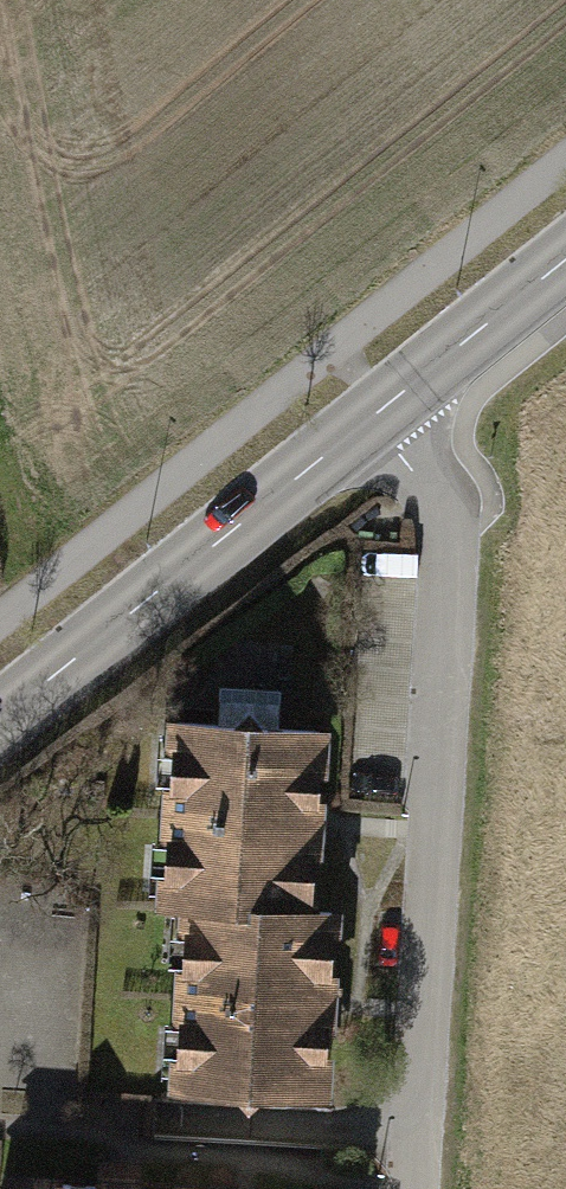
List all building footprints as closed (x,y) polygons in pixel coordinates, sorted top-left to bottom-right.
[(166,906),(188,906),(308,912),(316,730),(278,729),(279,690),(219,688),(218,724),(176,722),(175,738),(187,738),(185,783),(172,782),(169,845),(180,845),(178,890),(167,890),(166,906)] [(179,1072),(178,1089),(239,1091),(249,1102),(260,1093),(321,1095),(330,913),(308,912),(188,906),(188,919),(198,919),(196,965),(184,964),(182,1027),(192,1027),(190,1073),(179,1072)] [(137,1170),(121,1170),(99,1169),(98,1185),(5,1181),(5,1188),(137,1188),(137,1170)]
